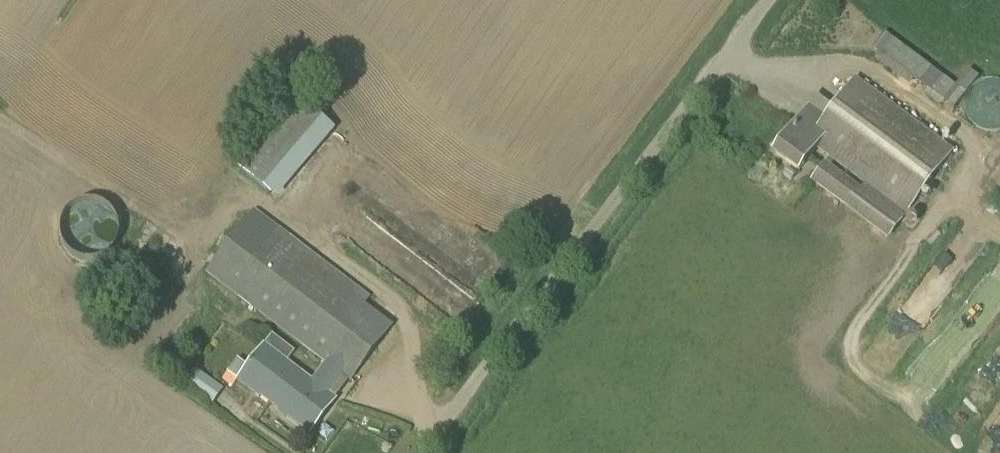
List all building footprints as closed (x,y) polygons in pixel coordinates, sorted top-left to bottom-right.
[(956,87),(892,38),(875,61),(923,97),(925,94),(941,106),(943,102),(954,111),(979,78),(969,70),(956,87)] [(828,158),(810,181),(889,239),(906,216),(955,151),(856,77),(826,117),(810,105),(774,153),(800,172),(816,150),(828,158)] [(988,131),(992,132),(997,131),(999,130),(999,80),(996,79),(992,78),(987,79),(983,80),(979,82),(975,84),(972,87),(969,91),(967,94),(966,99),(965,103),(965,107),(966,112),(967,116),(970,120),(972,123),(976,126),(979,129),(983,130),(988,131)] [(275,190),(337,124),(301,91),(239,156),(275,190)] [(94,202),(89,202),(84,203),(79,204),(75,206),(71,209),(68,213),(65,217),(63,221),(62,226),(62,231),(62,236),(63,240),(65,245),(68,249),(71,253),(75,255),(79,258),(84,259),(89,260),(94,260),(99,259),(103,257),(108,255),(111,251),(115,248),(117,243),(119,239),(120,234),(120,229),(119,224),(117,219),(115,215),(112,211),(108,207),(103,205),(99,203),(94,202)] [(297,370),(272,403),(310,432),(336,399),(328,394),(343,374),(350,380),(392,324),(365,304),(370,297),(256,211),(209,272),(327,362),(312,381),(297,370)] [(376,246),(392,261),(405,247),(389,232),(376,246)] [(272,403),(297,370),(286,362),(294,352),(273,335),(265,346),(264,345),(248,367),(238,360),(228,372),(252,391),(254,389),(272,403)] [(213,404),(224,389),(197,370),(186,385),(213,404)] [(992,430),(999,437),(999,420),(992,430)]
